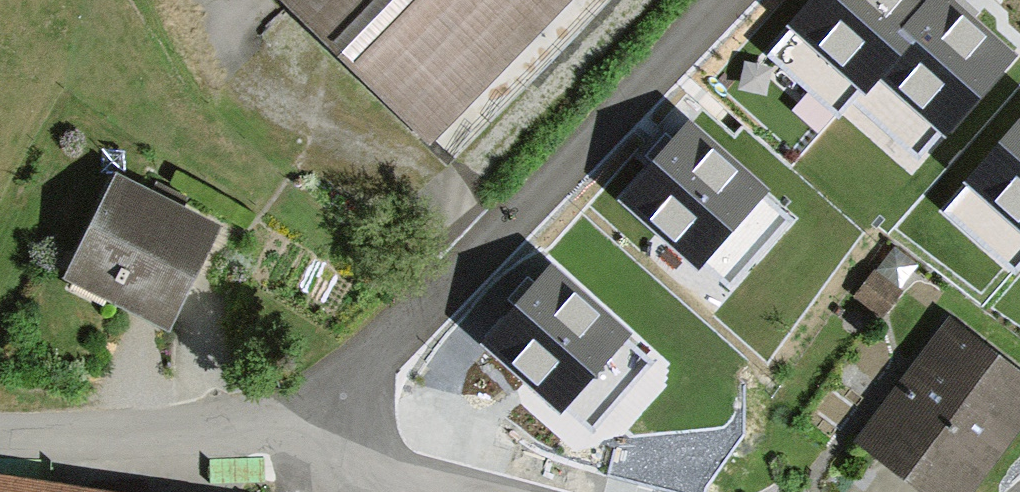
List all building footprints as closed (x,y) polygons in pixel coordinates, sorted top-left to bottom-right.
[(425,131),(553,0),(291,0),(425,131)] [(865,82),(927,12),(913,0),(817,0),(768,56),(808,91),(837,57),(865,82)] [(927,12),(865,82),(850,99),(892,136),(919,105),(946,128),(1009,56),(945,0),(937,0),(927,12)] [(791,218),(689,127),(626,197),(698,261),(725,230),(756,258),(791,218)] [(1019,225),(1019,127),(945,212),(985,247),(1011,217),(1019,225)] [(212,231),(117,184),(77,261),(118,282),(113,292),(168,319),(212,231)] [(917,264),(895,247),(877,269),(899,286),(917,264)] [(654,362),(551,272),(489,342),(561,405),(588,375),(619,402),(654,362)] [(896,291),(876,276),(860,296),(880,311),(896,291)] [(874,433),(952,491),(957,491),(1019,410),(1019,384),(951,332),(874,433)] [(0,483),(0,491),(58,491),(0,483)]
